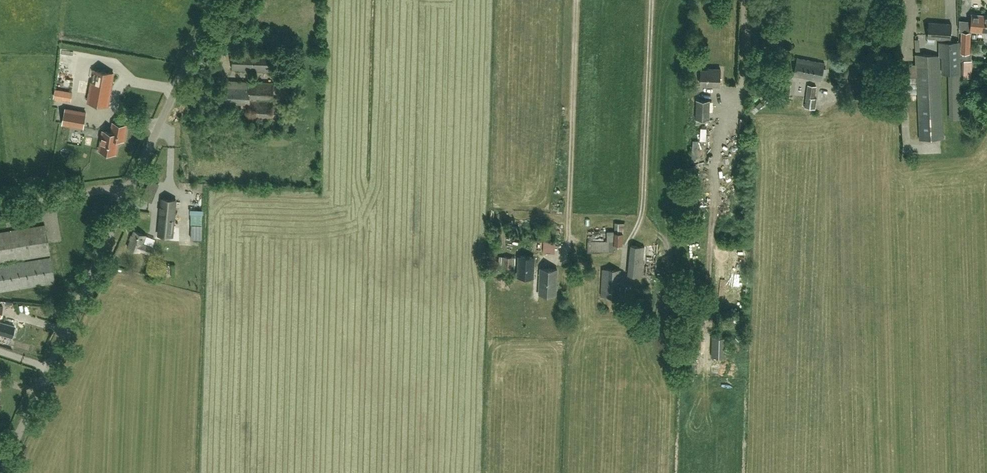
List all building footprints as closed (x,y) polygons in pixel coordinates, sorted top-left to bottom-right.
[(972,15),(971,30),(986,31),(986,16),(972,15)] [(950,39),(951,24),(929,22),(928,38),(950,39)] [(961,54),(962,54),(970,54),(970,32),(961,31),(961,54)] [(986,55),(986,39),(978,39),(978,55),(986,55)] [(915,53),(916,65),(906,65),(906,70),(907,77),(916,77),(916,78),(907,78),(907,83),(908,83),(908,88),(917,88),(917,89),(907,89),(908,94),(917,94),(919,140),(943,139),(940,55),(941,56),(942,74),(948,74),(949,112),(962,112),(961,74),(959,41),(939,41),(939,55),(915,53)] [(274,71),(274,51),(233,49),(232,69),(274,71)] [(807,78),(811,60),(797,58),(794,75),(807,78)] [(825,63),(811,60),(807,78),(821,81),(825,63)] [(971,61),(963,61),(964,77),(971,77),(971,61)] [(720,85),(721,69),(714,69),(714,70),(701,70),(701,84),(720,85)] [(108,105),(113,73),(93,70),(88,102),(108,105)] [(272,120),(273,83),(235,81),(234,87),(227,86),(226,101),(241,102),(241,107),(249,107),(248,119),(272,120)] [(789,98),(791,86),(782,84),(780,97),(789,98)] [(807,85),(805,99),(800,98),(799,107),(804,108),(804,107),(815,109),(817,98),(815,98),(816,86),(807,85)] [(73,92),(55,89),(54,98),(71,101),(73,92)] [(709,120),(710,101),(696,100),(696,119),(709,120)] [(62,124),(83,127),(86,112),(65,109),(62,124)] [(124,135),(126,125),(112,122),(111,132),(103,131),(99,151),(115,153),(119,134),(124,135)] [(173,228),(176,200),(162,199),(159,227),(173,228)] [(49,254),(45,225),(0,233),(0,262),(49,254)] [(616,245),(624,245),(624,231),(616,230),(616,245)] [(149,254),(152,246),(144,243),(147,236),(133,231),(127,247),(140,252),(141,251),(149,254)] [(614,241),(609,241),(589,241),(589,252),(614,252),(614,241)] [(641,277),(644,247),(631,245),(628,275),(641,277)] [(518,256),(517,277),(533,278),(534,256),(518,256)] [(499,272),(514,273),(515,257),(499,257),(499,272)] [(54,282),(50,258),(0,266),(0,291),(54,282)] [(555,295),(557,270),(541,269),(539,294),(555,295)] [(619,297),(620,270),(603,269),(601,296),(619,297)] [(11,337),(11,335),(14,336),(16,329),(13,328),(14,326),(0,323),(0,334),(11,337)] [(726,357),(727,337),(712,336),(711,357),(726,357)]
